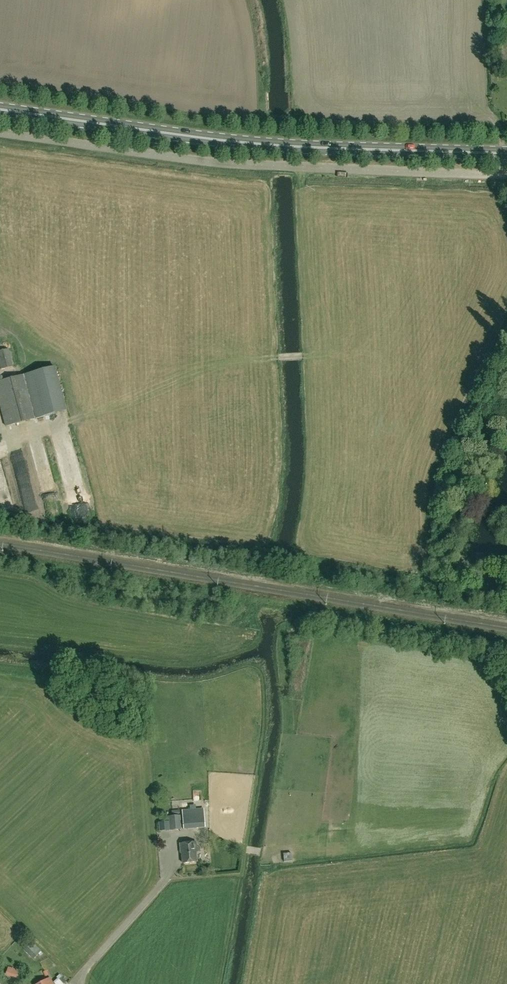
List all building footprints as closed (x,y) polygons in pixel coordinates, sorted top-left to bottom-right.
[(0,351),(0,364),(1,368),(13,366),(9,349),(0,351)] [(28,374),(0,382),(0,401),(6,426),(56,413),(45,370),(28,374)] [(197,809),(183,809),(184,828),(205,827),(204,812),(197,812),(197,809)] [(181,830),(180,817),(171,818),(172,830),(181,830)] [(183,863),(198,862),(196,842),(180,844),(181,853),(182,853),(183,863)] [(38,954),(43,949),(33,938),(28,943),(38,954)] [(10,964),(7,971),(16,975),(19,968),(10,964)] [(65,982),(61,975),(55,978),(58,983),(60,983),(65,982)]
